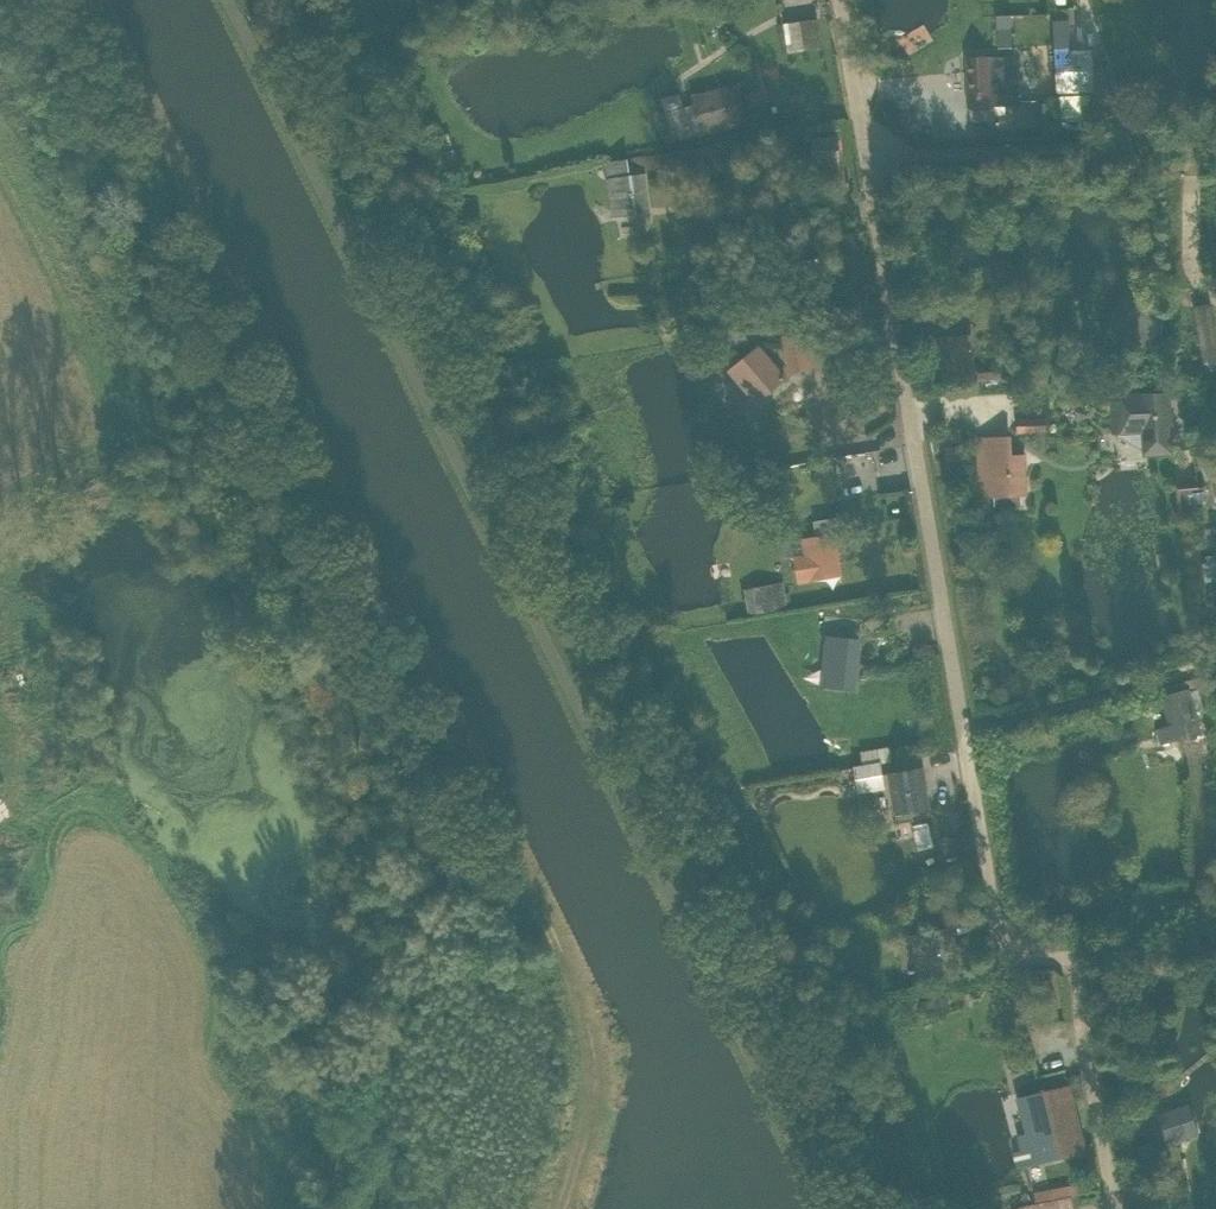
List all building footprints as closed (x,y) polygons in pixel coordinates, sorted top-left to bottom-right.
[(1057,90),(1090,89),(1088,50),(1071,50),(1069,23),(1075,23),(1074,2),(1055,3),(1056,21),(1054,21),(1057,90)] [(1013,45),(1012,12),(997,13),(997,45),(1013,45)] [(788,54),(820,49),(816,20),(784,25),(788,54)] [(969,108),(1020,106),(1019,91),(1015,91),(1013,57),(989,58),(989,57),(967,59),(969,108)] [(701,136),(748,123),(738,84),(691,96),(693,106),(658,114),(666,143),(700,134),(701,136)] [(1066,121),(1091,120),(1090,96),(1065,96),(1066,121)] [(813,173),(836,173),(836,141),(813,141),(813,173)] [(598,163),(606,217),(646,211),(640,172),(715,161),(713,146),(598,163)] [(1105,324),(1152,354),(1175,321),(1128,289),(1105,324)] [(780,326),(789,374),(813,368),(811,357),(820,355),(814,329),(794,333),(791,324),(780,326)] [(1014,385),(1013,376),(1001,377),(1000,370),(975,372),(972,333),(939,335),(943,385),(977,383),(977,387),(1014,385)] [(707,370),(720,365),(713,343),(700,347),(707,370)] [(755,404),(786,378),(760,346),(728,371),(755,404)] [(1120,435),(1142,433),(1143,456),(1174,454),(1170,391),(1110,394),(1112,434),(1120,434),(1120,435)] [(1204,417),(1215,403),(1204,393),(1193,407),(1204,417)] [(1017,434),(1046,433),(1045,418),(1016,419),(1017,434)] [(1012,436),(976,438),(979,498),(994,497),(994,507),(1021,506),(1021,496),(1027,495),(1026,455),(1012,456),(1012,436)] [(844,498),(882,490),(873,448),(835,456),(844,498)] [(1205,481),(1215,477),(1206,453),(1195,458),(1205,481)] [(1178,512),(1205,509),(1203,487),(1175,490),(1178,512)] [(794,557),(799,584),(844,576),(836,533),(802,540),(805,554),(794,557)] [(1201,563),(1204,582),(1215,580),(1215,560),(1201,563)] [(748,611),(787,606),(783,579),(744,585),(748,611)] [(819,687),(855,692),(859,663),(854,662),(856,639),(825,635),(819,687)] [(1162,742),(1199,731),(1193,713),(1203,710),(1198,691),(1205,689),(1200,675),(1162,687),(1164,697),(1163,698),(1171,727),(1158,730),(1162,742)] [(873,761),(890,758),(888,744),(871,747),(873,761)] [(858,793),(885,789),(881,764),(854,768),(858,793)] [(912,812),(930,809),(922,768),(886,774),(894,815),(895,815),(897,822),(914,820),(912,812)] [(918,851),(933,848),(927,822),(913,825),(918,851)] [(919,972),(957,965),(949,930),(912,937),(919,972)] [(1015,1169),(1085,1151),(1068,1086),(1044,1092),(1044,1089),(1039,1091),(1040,1093),(1032,1095),(1032,1096),(1018,1099),(1027,1134),(1015,1137),(1019,1151),(1012,1153),(1015,1169)] [(1150,1152),(1184,1140),(1174,1110),(1139,1121),(1150,1152)] [(1036,1202),(1089,1192),(1087,1182),(1034,1193),(1036,1202)] [(1011,1208),(1072,1208),(1070,1198),(1011,1208)]
